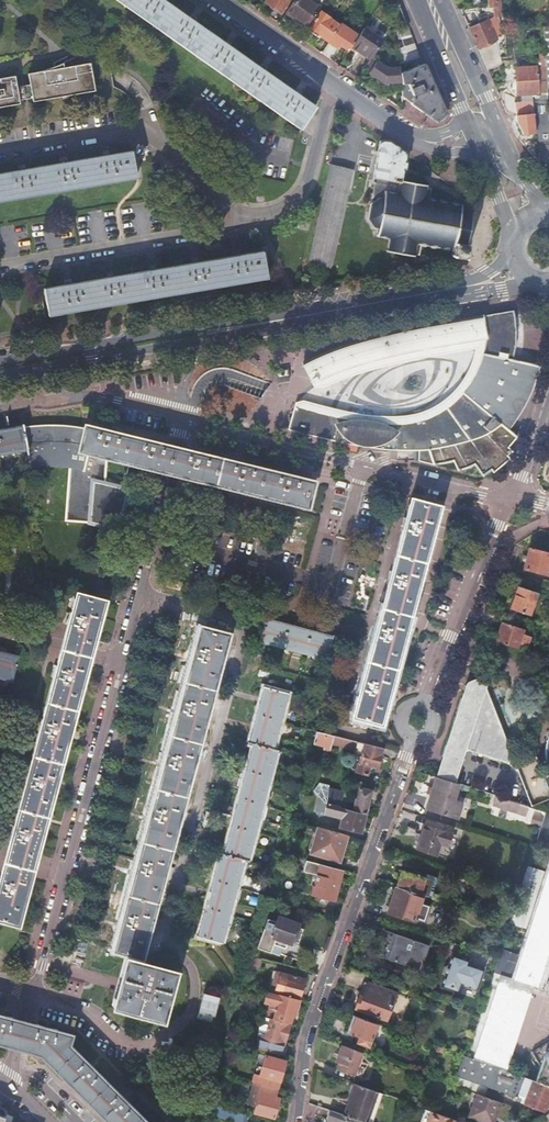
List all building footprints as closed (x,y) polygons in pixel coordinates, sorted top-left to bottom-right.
[(299,129),(315,106),(164,0),(116,0),(299,129)] [(282,14),(292,0),(265,0),(264,1),(282,14)] [(308,0),(295,0),(286,12),(305,25),(318,7),(308,0)] [(494,17),(495,17),(498,17),(502,16),(499,2),(497,3),(496,0),(488,0),(488,7),(493,7),(494,17)] [(318,35),(329,42),(340,25),(320,12),(308,30),(317,37),(318,35)] [(469,28),(478,48),(496,40),(495,37),(500,35),(498,19),(496,20),(492,18),(488,20),(469,28)] [(340,44),(350,51),(352,48),(360,37),(341,24),(340,25),(329,42),(338,48),(340,44)] [(383,41),(365,28),(360,37),(352,48),(353,48),(360,53),(371,60),(372,58),(383,41)] [(409,29),(397,30),(399,45),(403,85),(402,97),(437,121),(446,114),(424,64),(422,65),(409,29)] [(328,43),(323,51),(334,57),(339,49),(328,43)] [(502,61),(496,43),(479,51),(488,71),(502,61)] [(377,61),(372,58),(371,60),(366,67),(371,70),(377,61)] [(29,83),(31,96),(32,101),(95,91),(90,63),(73,66),(70,60),(58,65),(47,69),(39,71),(28,73),(29,83)] [(384,84),(401,83),(400,68),(388,69),(377,61),(371,70),(369,73),(384,84)] [(547,87),(546,66),(535,67),(537,93),(548,93),(547,87)] [(537,93),(535,67),(515,68),(517,95),(537,93)] [(19,103),(18,99),(16,85),(14,76),(0,78),(0,107),(19,103)] [(18,99),(31,96),(29,83),(16,85),(18,99)] [(501,92),(498,94),(504,108),(506,113),(515,117),(514,103),(514,98),(509,94),(506,88),(500,91),(501,92)] [(548,100),(532,101),(533,114),(535,133),(539,163),(548,162),(548,110),(548,100)] [(532,101),(514,103),(515,117),(517,122),(523,134),(535,133),(533,114),(532,101)] [(400,193),(402,180),(408,154),(389,141),(383,140),(380,141),(372,182),(375,183),(370,204),(379,197),(384,197),(385,190),(400,193)] [(136,178),(131,151),(109,155),(108,151),(102,152),(103,156),(67,162),(66,158),(60,159),(61,163),(25,169),(24,165),(18,166),(19,170),(0,173),(0,201),(136,178)] [(333,167),(309,262),(329,267),(352,172),(333,167)] [(379,197),(370,204),(368,219),(374,228),(378,229),(377,231),(376,236),(378,237),(378,236),(389,238),(387,249),(386,251),(393,253),(393,252),(409,255),(415,257),(415,255),(415,254),(420,255),(421,246),(426,247),(427,246),(428,245),(431,246),(431,247),(432,248),(437,249),(439,248),(439,247),(443,248),(443,249),(443,250),(449,252),(450,250),(451,250),(452,250),(451,256),(465,259),(468,244),(468,243),(468,241),(467,241),(468,240),(467,240),(467,239),(467,237),(466,237),(466,236),(468,222),(469,222),(469,221),(470,221),(470,220),(471,220),(471,219),(472,219),(472,218),(473,215),(474,215),(461,212),(462,204),(461,204),(461,205),(459,204),(459,203),(458,202),(452,201),(451,202),(451,203),(448,202),(448,201),(447,200),(441,199),(440,200),(439,200),(436,200),(436,199),(435,198),(430,197),(432,188),(427,187),(427,186),(428,187),(428,186),(428,185),(426,184),(426,185),(422,184),(422,185),(406,182),(406,181),(402,180),(400,193),(385,190),(384,197),(379,197)] [(311,219),(302,217),(299,228),(308,230),(311,219)] [(262,251),(44,288),(48,315),(267,277),(262,251)] [(290,419),(288,428),(291,429),(323,437),(341,441),(372,446),(387,448),(408,449),(422,449),(428,448),(433,464),(434,464),(445,463),(449,430),(459,431),(468,432),(478,432),(490,434),(515,436),(508,429),(515,420),(519,413),(524,405),(529,395),(532,388),(535,381),(537,373),(539,365),(511,359),(512,351),(514,336),(513,321),(504,313),(413,330),(393,334),(369,340),(348,346),(339,349),(317,358),(303,365),(312,383),(315,382),(331,374),(342,369),(357,365),(374,360),(395,355),(421,349),(487,338),(485,347),(483,356),(480,366),(475,376),(468,388),(465,393),(458,399),(454,403),(444,410),(434,416),(426,420),(419,422),(410,424),(402,425),(390,425),(380,425),(366,424),(346,420),(336,418),(294,407),(292,412),(290,419)] [(26,426),(23,427),(28,453),(30,466),(34,465),(38,465),(44,425),(42,425),(31,426),(26,426)] [(44,425),(38,465),(39,465),(42,464),(45,464),(48,464),(52,464),(54,464),(57,464),(59,464),(60,464),(67,425),(65,425),(57,425),(52,425),(47,425),(44,425)] [(67,425),(60,464),(61,464),(65,465),(69,465),(70,465),(66,520),(91,522),(118,529),(127,490),(125,489),(105,488),(105,479),(107,456),(156,468),(171,472),(186,475),(306,505),(312,482),(297,478),(298,477),(282,473),(281,475),(252,467),(253,466),(236,462),(236,463),(207,456),(207,455),(191,451),(191,452),(177,449),(174,448),(162,445),(162,444),(146,440),(146,441),(117,434),(117,432),(114,432),(114,431),(110,431),(107,430),(103,429),(102,428),(102,429),(102,430),(93,428),(86,426),(86,428),(83,428),(81,427),(76,426),(72,426),(69,426),(67,425)] [(0,429),(0,457),(28,453),(23,427),(23,426),(0,429)] [(470,466),(472,465),(473,465),(474,464),(475,464),(477,467),(497,470),(510,459),(508,456),(512,453),(512,452),(508,447),(509,446),(510,445),(511,443),(512,442),(513,441),(514,440),(515,438),(516,437),(515,436),(490,434),(478,432),(468,432),(459,431),(449,430),(445,463),(446,463),(447,462),(449,462),(450,461),(452,461),(453,461),(455,465),(470,466)] [(379,625),(376,624),(375,629),(371,636),(376,637),(365,678),(362,677),(360,682),(356,689),(358,690),(361,691),(356,710),(355,715),(380,722),(381,717),(417,585),(438,508),(412,501),(408,518),(405,518),(401,530),(404,531),(394,572),(390,571),(387,583),(390,584),(379,625)] [(530,548),(525,569),(548,575),(548,571),(548,552),(530,548)] [(522,587),(519,586),(511,607),(530,614),(538,594),(522,587)] [(55,666),(54,673),(53,677),(56,678),(45,719),(41,718),(40,726),(39,730),(42,731),(31,772),(26,771),(26,780),(25,784),(27,785),(17,826),(13,825),(13,829),(8,837),(13,838),(7,860),(2,879),(0,879),(0,918),(18,923),(84,673),(90,652),(99,618),(104,601),(78,594),(74,612),(70,611),(70,612),(70,615),(65,623),(70,625),(65,645),(59,666),(55,664),(55,666)] [(266,617),(260,639),(328,658),(334,635),(307,628),(266,617)] [(502,622),(496,640),(518,648),(519,644),(529,648),(531,644),(528,643),(530,636),(523,633),(524,629),(502,622)] [(191,668),(183,697),(183,699),(180,698),(178,703),(175,709),(180,711),(169,752),(165,751),(164,757),(161,763),(165,764),(154,805),(151,804),(150,809),(146,816),(151,817),(140,859),(137,858),(136,863),(132,870),(137,871),(126,912),(123,911),(122,916),(118,923),(122,925),(116,949),(128,953),(114,1005),(161,1018),(174,972),(139,962),(140,956),(141,956),(209,704),(216,675),(227,634),(202,627),(198,640),(197,645),(194,644),(193,649),(189,656),(194,657),(191,668)] [(13,679),(20,655),(0,650),(0,676),(13,679)] [(465,686),(442,756),(462,762),(466,750),(513,764),(509,756),(512,754),(510,749),(488,691),(486,696),(484,692),(486,687),(490,675),(487,674),(470,681),(468,682),(467,683),(466,685),(465,686)] [(264,687),(257,716),(250,743),(252,743),(254,744),(248,766),(242,789),(236,809),(231,828),(228,841),(224,853),(221,853),(220,852),(205,911),(198,936),(206,938),(220,942),(242,859),(246,860),(263,799),(276,749),(272,748),(279,721),(287,693),(287,692),(265,687),(264,687)] [(355,750),(358,741),(316,731),(313,743),(331,747),(332,744),(355,750)] [(383,747),(376,746),(363,742),(360,754),(356,753),(353,763),(358,764),(356,772),(368,775),(370,765),(378,767),(383,747)] [(436,776),(455,782),(440,777),(439,776),(438,774),(438,773),(438,771),(439,769),(440,768),(442,768),(443,767),(458,772),(462,762),(442,756),(436,776)] [(440,777),(455,782),(458,772),(443,767),(442,768),(440,768),(439,769),(438,771),(438,773),(438,774),(439,776),(440,777)] [(436,776),(430,797),(461,807),(462,804),(454,801),(455,799),(459,784),(455,782),(436,776)] [(341,806),(344,796),(346,787),(332,783),(324,814),(342,818),(340,826),(361,832),(365,814),(353,811),(347,809),(342,808),(341,806)] [(365,814),(366,814),(372,791),(359,788),(353,811),(365,814)] [(350,798),(344,796),(341,806),(342,808),(347,809),(350,798)] [(518,803),(496,796),(493,804),(513,811),(514,806),(517,807),(518,803)] [(461,807),(430,797),(426,809),(457,819),(461,807)] [(546,812),(539,831),(537,840),(548,843),(548,813),(546,812)] [(425,825),(417,848),(435,854),(439,842),(448,845),(451,833),(425,825)] [(348,836),(318,827),(310,853),(321,856),(322,853),(341,858),(348,836)] [(320,864),(307,860),(304,871),(317,875),(312,895),(335,901),(344,870),(320,864)] [(468,1057),(499,1068),(520,1001),(508,997),(514,979),(534,985),(537,986),(548,949),(548,866),(547,872),(528,866),(520,890),(510,923),(529,929),(521,955),(502,949),(498,959),(509,963),(505,976),(503,982),(492,978),(481,1015),(473,1041),(468,1056),(468,1057)] [(402,870),(396,886),(423,895),(428,897),(433,880),(402,870)] [(423,895),(396,886),(388,913),(414,922),(415,920),(416,920),(417,918),(424,921),(429,906),(420,903),(423,895)] [(464,910),(462,915),(473,919),(475,914),(464,910)] [(276,922),(267,919),(257,949),(271,953),(280,956),(283,948),(286,949),(288,942),(291,943),(292,940),(298,942),(303,929),(297,927),(298,924),(278,917),(276,922)] [(426,955),(429,945),(383,929),(379,938),(398,945),(426,955)] [(424,960),(426,955),(398,945),(379,938),(374,954),(417,969),(421,959),(424,960)] [(452,954),(449,963),(483,975),(485,969),(469,964),(470,960),(452,954)] [(262,960),(247,956),(244,964),(259,968),(262,960)] [(494,973),(492,978),(503,982),(505,976),(509,963),(498,959),(494,973)] [(483,975),(449,963),(449,965),(445,967),(443,971),(445,976),(441,987),(458,993),(461,984),(477,990),(483,975)] [(275,994),(300,1000),(305,980),(276,971),(273,984),(277,985),(275,994)] [(499,1068),(506,1071),(534,985),(514,979),(508,997),(520,1001),(499,1068)] [(359,996),(355,1008),(387,1020),(396,993),(368,983),(363,998),(359,996)] [(295,1018),(300,1000),(275,994),(270,993),(268,1002),(277,1005),(275,1012),(276,1012),(274,1019),(285,1022),(290,1023),(291,1024),(292,1017),(295,1018)] [(37,1024),(36,1027),(23,1023),(12,1020),(12,1017),(8,1017),(5,1016),(1,1015),(0,1015),(0,1042),(17,1046),(34,1050),(35,1051),(36,1051),(37,1051),(38,1052),(39,1052),(42,1055),(110,1121),(144,1121),(130,1108),(132,1106),(129,1104),(126,1101),(123,1099),(121,1096),(119,1094),(117,1092),(116,1093),(97,1075),(99,1074),(97,1072),(94,1069),(91,1066),(87,1063),(84,1059),(83,1061),(67,1045),(70,1035),(56,1031),(57,1029),(55,1029),(53,1029),(50,1028),(47,1027),(44,1027),(41,1026),(39,1025),(37,1024)] [(377,1024),(352,1015),(346,1033),(359,1038),(358,1043),(368,1047),(377,1024)] [(262,1050),(282,1055),(290,1023),(285,1022),(274,1019),(270,1018),(262,1050)] [(444,1048),(434,1044),(431,1050),(442,1054),(444,1048)] [(342,1046),(336,1062),(338,1063),(336,1068),(354,1074),(362,1053),(342,1046)] [(541,1058),(533,1081),(548,1086),(548,1053),(541,1058)] [(261,1084),(278,1089),(285,1061),(265,1055),(262,1067),(257,1066),(253,1082),(261,1084)] [(462,1066),(508,1082),(548,1097),(548,1086),(533,1081),(533,1080),(532,1083),(504,1072),(465,1057),(462,1066)] [(462,1066),(458,1075),(500,1091),(548,1108),(548,1097),(508,1082),(462,1066)] [(500,1091),(458,1075),(457,1078),(479,1087),(503,1095),(525,1104),(544,1111),(548,1108),(500,1091)] [(276,1097),(278,1089),(261,1084),(259,1093),(252,1092),(249,1104),(256,1106),(254,1112),(274,1118),(279,1098),(276,1097)] [(381,1094),(355,1084),(345,1115),(365,1121),(372,1121),(381,1094)] [(479,1087),(477,1094),(500,1102),(503,1095),(479,1087)] [(477,1094),(469,1116),(485,1121),(494,1121),(500,1102),(477,1094)] [(207,1104),(205,1110),(217,1113),(216,1117),(236,1121),(243,1121),(245,1114),(207,1104)] [(424,1109),(420,1121),(427,1121),(431,1112),(424,1109)] [(329,1121),(365,1121),(345,1115),(330,1110),(327,1120),(330,1121),(329,1121)] [(454,1120),(431,1112),(427,1121),(454,1121),(454,1120)]
